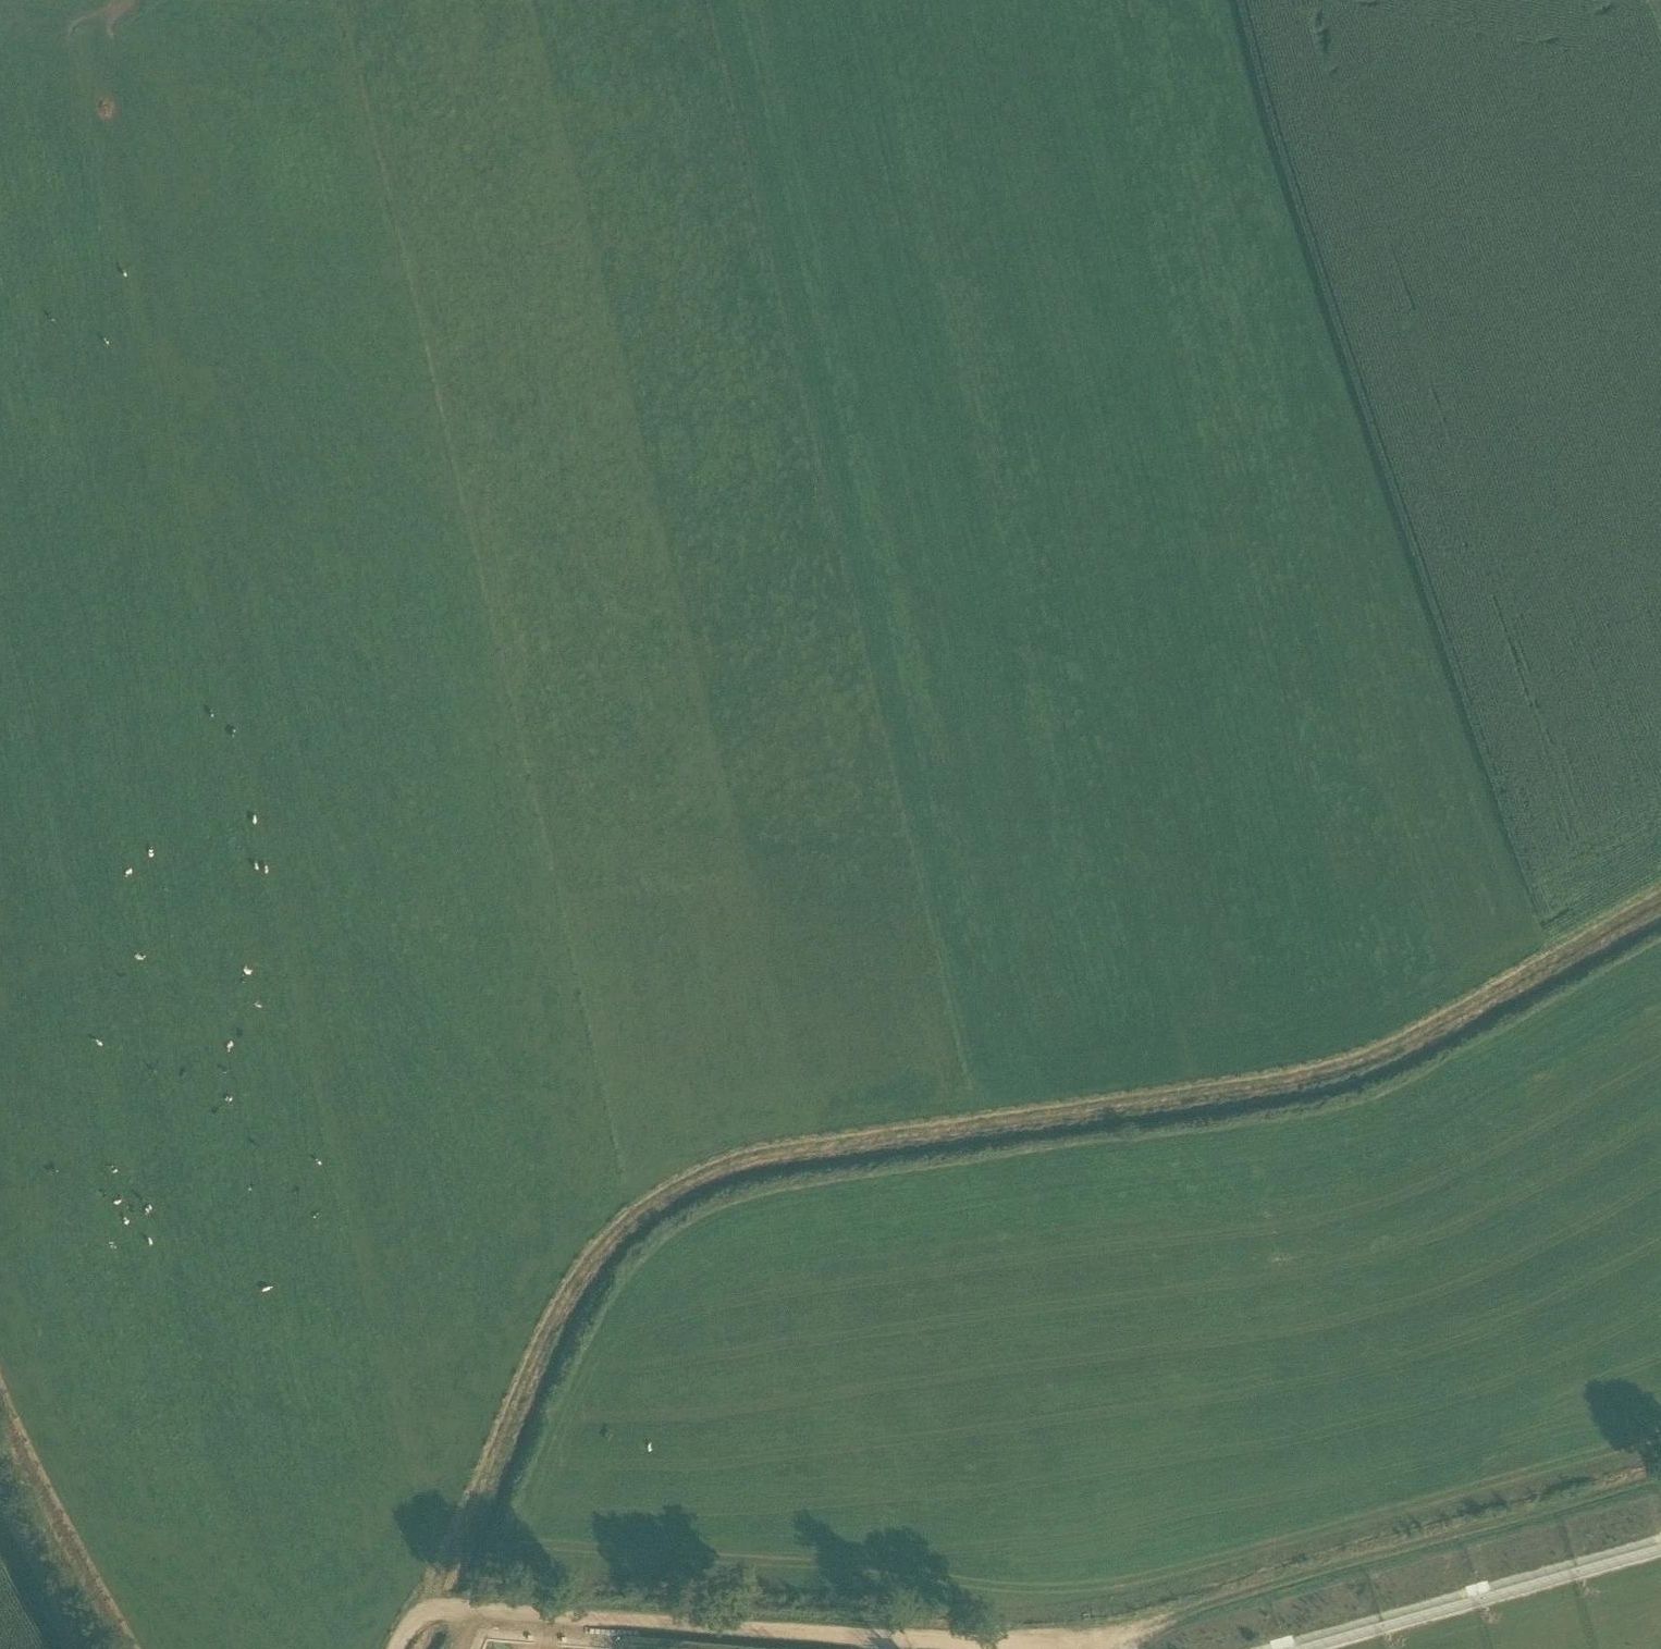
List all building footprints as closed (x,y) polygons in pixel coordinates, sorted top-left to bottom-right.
[(1465,1586),(1468,1598),(1491,1591),(1488,1580),(1477,1583),(1465,1586)] [(1272,1648),(1285,1648),(1295,1646),(1292,1635),(1282,1638),(1270,1641),(1272,1648)]
